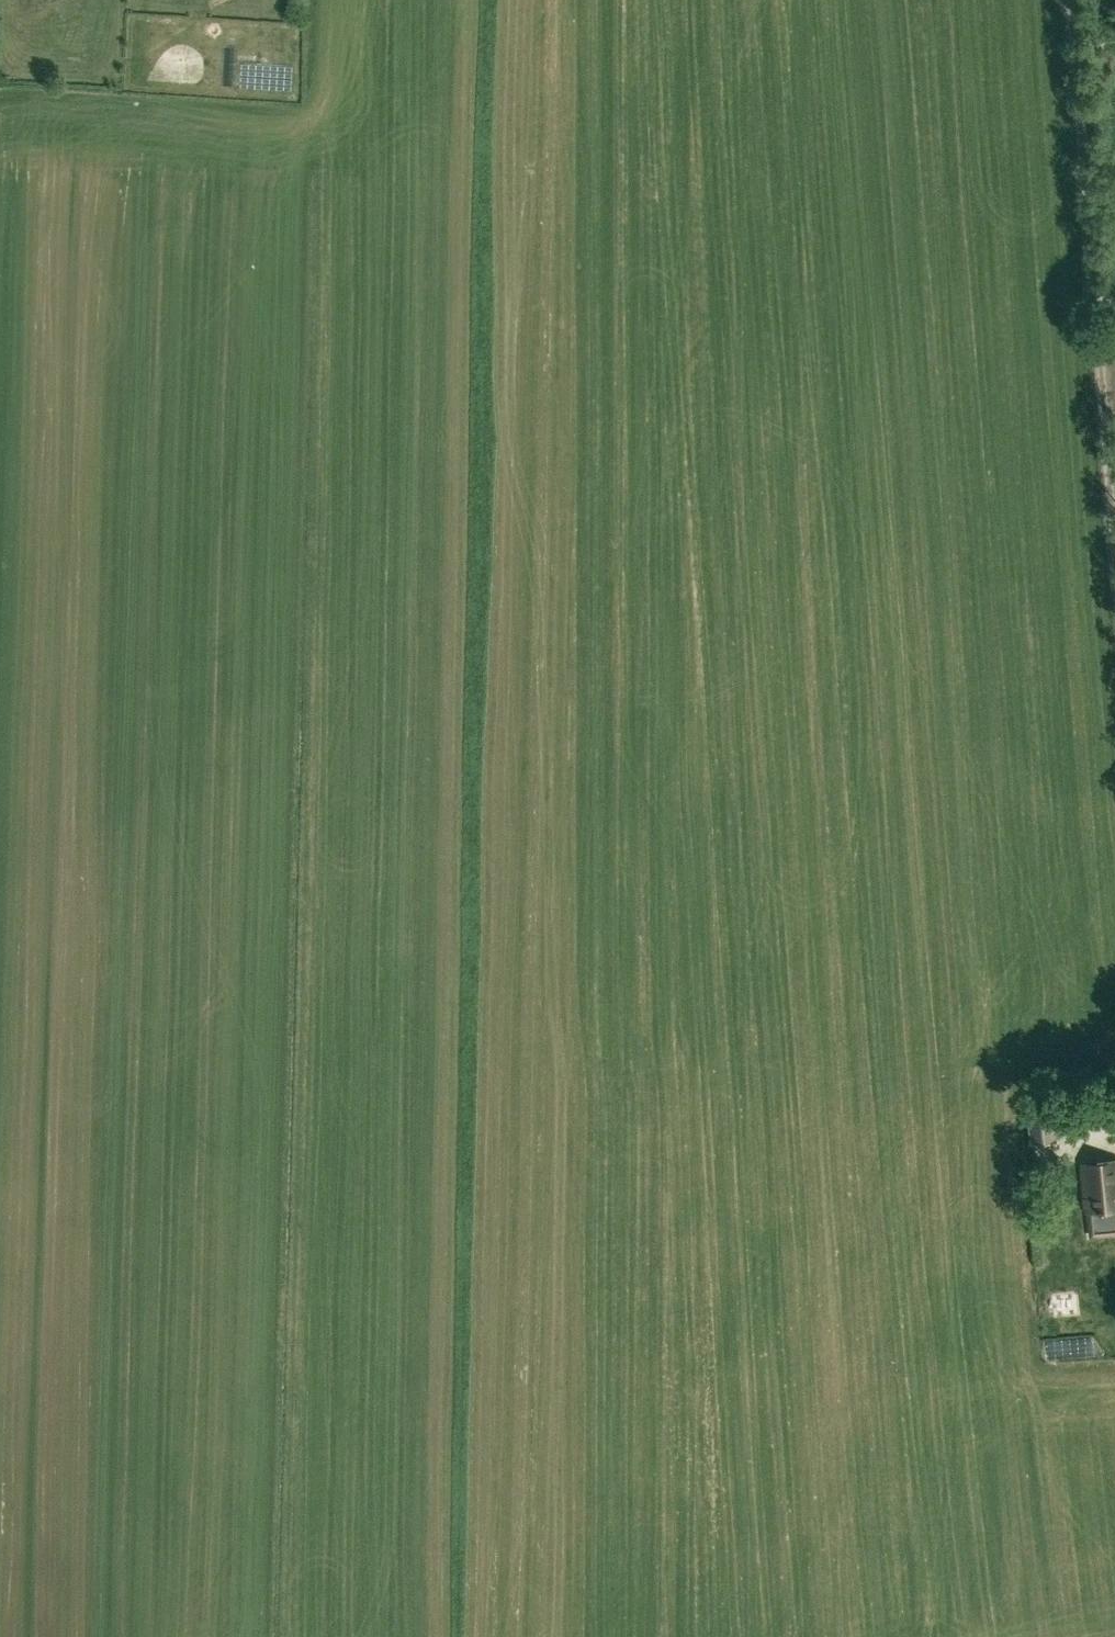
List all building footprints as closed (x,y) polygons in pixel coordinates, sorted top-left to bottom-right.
[(1031,1142),(1056,1140),(1052,1103),(1027,1105),(1031,1142)] [(1082,1164),(1086,1211),(1089,1238),(1114,1235),(1114,1160),(1082,1164)]
